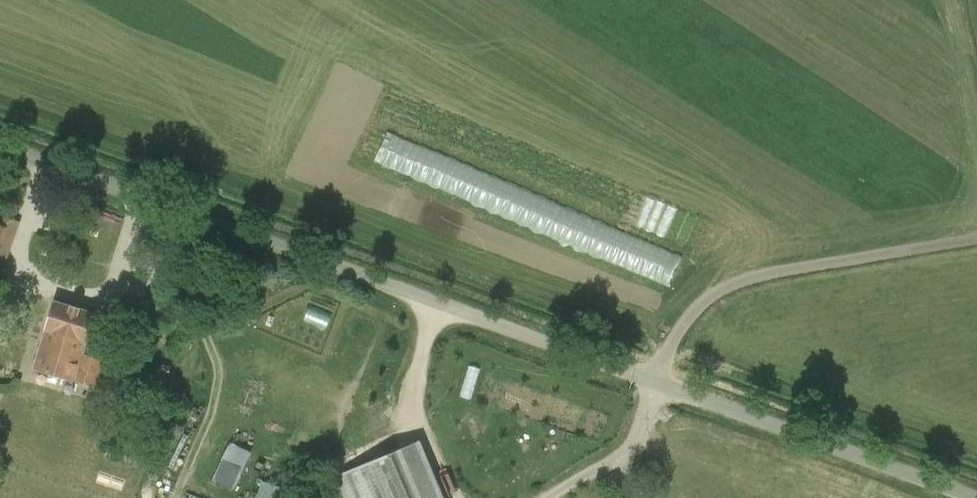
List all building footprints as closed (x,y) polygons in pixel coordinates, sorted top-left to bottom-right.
[(0,215),(0,279),(19,222),(0,215)] [(95,388),(103,361),(83,355),(96,314),(54,301),(33,368),(95,388)] [(213,478),(235,488),(252,449),(230,440),(213,478)] [(417,442),(339,475),(349,497),(440,497),(417,442)] [(282,486),(263,478),(256,497),(277,497),(282,486)]
